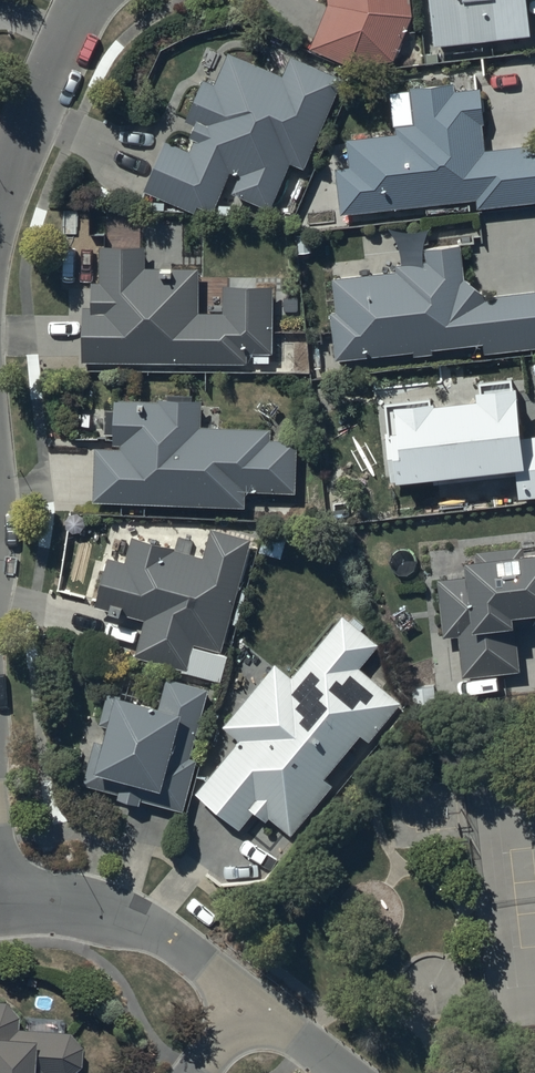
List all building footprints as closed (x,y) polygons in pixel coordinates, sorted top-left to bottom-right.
[(329,5),(309,48),(349,66),(396,60),(412,17),(410,0),(328,0),(329,5)] [(436,46),(532,35),(528,0),(431,0),(436,46)] [(192,154),(168,143),(146,191),(197,214),(200,209),(213,215),(231,173),(238,176),(230,195),(271,213),(293,164),(305,169),(345,80),(293,57),(284,78),(231,54),(216,85),(207,81),(189,121),(197,125),(192,137),(198,140),(192,154)] [(410,86),(414,125),(397,127),(398,134),(349,139),(352,169),(338,171),(342,213),(478,199),(479,208),(534,202),(534,146),(484,151),(482,125),(485,125),(481,88),(457,91),(455,81),(410,86)] [(147,246),(100,246),(100,282),(92,282),(92,306),(83,306),(83,363),(248,362),(248,353),(273,353),(272,287),(225,287),(225,312),(200,312),(200,269),(183,269),(183,262),(161,262),(161,269),(147,269),(147,246)] [(335,277),(336,313),(330,313),(335,361),(414,353),(414,356),(433,354),(433,348),(484,343),(485,353),(534,348),(534,291),(486,296),(486,295),(485,295),(485,294),(484,294),(484,293),(483,292),(482,291),(481,291),(481,290),(480,290),(480,289),(479,289),(478,288),(477,287),(476,286),(475,286),(474,285),(473,285),(473,284),(472,284),(471,284),(471,283),(470,283),(469,283),(468,282),(467,282),(466,282),(466,281),(465,281),(464,281),(461,246),(425,248),(426,261),(397,263),(397,273),(335,277)] [(392,482),(511,472),(514,500),(534,499),(534,437),(518,438),(513,387),(507,388),(507,381),(473,384),(474,393),(472,393),(473,401),(427,405),(426,399),(380,403),(383,441),(388,440),(392,482)] [(96,449),(94,501),(244,506),(245,491),(297,492),(299,442),(271,441),(271,430),(219,428),(220,408),(203,408),(203,401),(160,400),(160,401),(116,400),(115,410),(105,410),(105,434),(114,434),(114,444),(122,445),(122,449),(96,449)] [(204,555),(134,537),(127,564),(110,560),(97,607),(146,620),(136,658),(188,672),(195,644),(221,651),(251,539),(211,528),(204,555)] [(439,578),(444,638),(459,637),(462,677),(521,672),(516,615),(534,613),(534,554),(526,554),(525,547),(477,550),(478,559),(468,560),(469,576),(439,578)] [(223,727),(240,741),(197,793),(241,829),(255,811),(267,821),(270,817),(292,835),(333,785),(324,778),(360,734),(370,742),(401,703),(361,670),(380,647),(361,632),(366,625),(347,610),(292,677),(276,663),(223,727)] [(168,677),(160,706),(109,691),(99,724),(108,726),(103,742),(96,740),(83,784),(184,813),(200,759),(191,757),(210,689),(168,677)] [(75,1072),(76,1072),(77,1070),(77,1069),(78,1067),(79,1065),(79,1064),(80,1062),(80,1060),(80,1058),(80,1057),(80,1055),(80,1053),(80,1051),(79,1050),(79,1048),(78,1046),(78,1045),(77,1043),(76,1042),(75,1040),(74,1039),(73,1038),(71,1036),(70,1035),(69,1034),(67,1033),(66,1032),(16,1031),(16,1017),(15,1016),(14,1015),(14,1013),(13,1012),(12,1011),(10,1010),(9,1009),(8,1008),(7,1007),(6,1006),(4,1006),(3,1005),(1,1004),(0,1004),(0,1072),(75,1072)]
